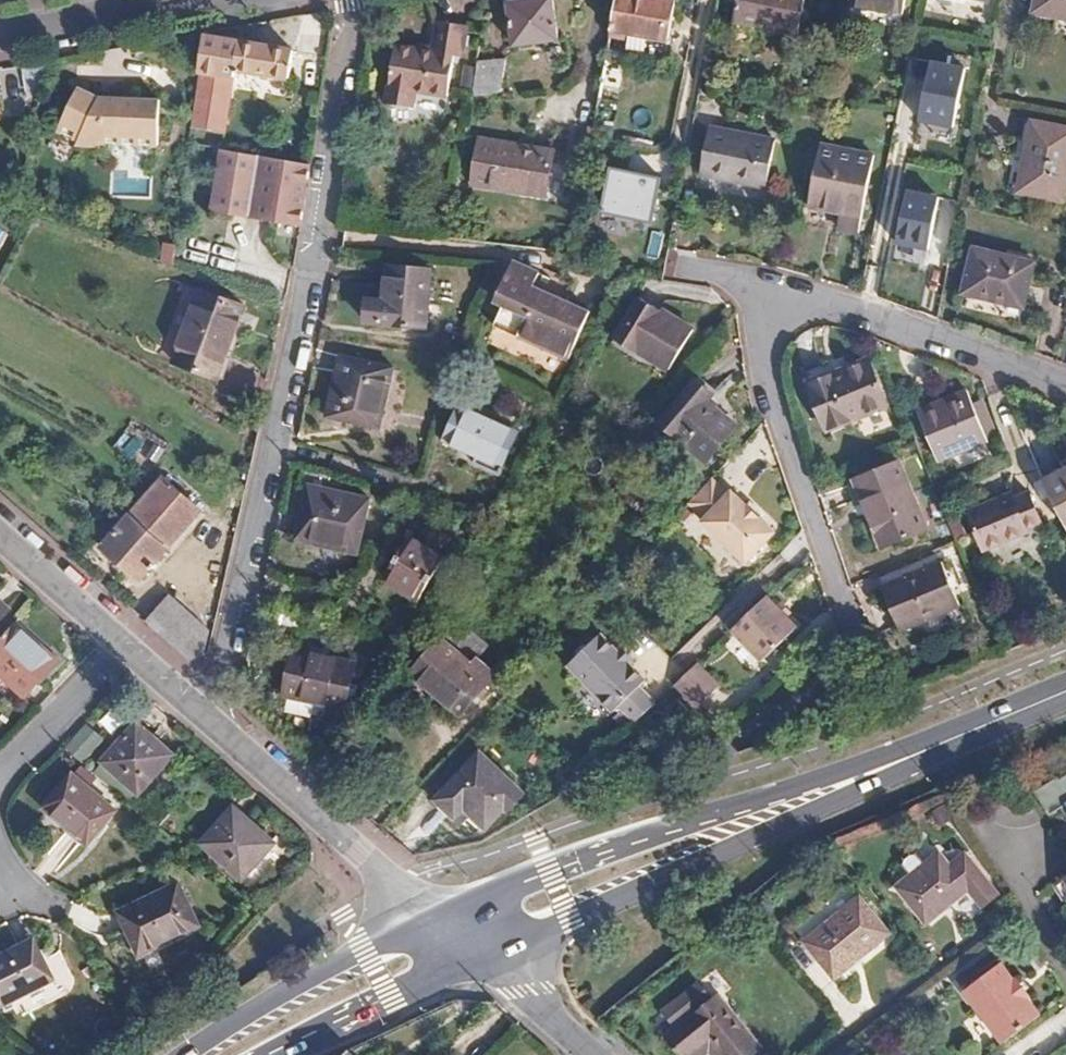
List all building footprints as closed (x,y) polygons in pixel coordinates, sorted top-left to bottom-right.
[(560,38),(552,0),(529,0),(509,3),(517,44),(560,38)] [(622,58),(655,63),(665,3),(649,0),(627,0),(627,2),(615,0),(612,0),(605,49),(623,52),(622,58)] [(807,0),(739,0),(735,22),(801,34),(807,0)] [(844,6),(901,16),(904,0),(845,0),(844,6)] [(1034,16),(1065,22),(1065,0),(1037,0),(1034,16)] [(453,56),(459,57),(464,27),(424,20),(418,50),(394,46),(383,103),(411,108),(414,92),(445,97),(453,56)] [(273,79),(277,52),(204,41),(193,129),(228,135),(238,75),(273,79)] [(506,57),(477,59),(473,96),(501,92),(506,57)] [(975,67),(933,59),(921,123),(963,131),(975,67)] [(612,106),(618,67),(602,65),(597,103),(612,106)] [(116,109),(100,110),(100,101),(78,93),(62,136),(83,145),(84,152),(105,153),(107,148),(164,151),(165,101),(115,101),(116,109)] [(115,101),(100,101),(100,110),(116,109),(115,101)] [(1064,208),(1065,196),(1065,133),(1032,126),(1025,164),(1029,165),(1022,199),(1064,208)] [(546,196),(553,150),(479,137),(473,183),(546,196)] [(660,172),(664,143),(625,138),(621,167),(660,172)] [(775,198),(781,153),(715,144),(709,189),(775,198)] [(307,163),(222,151),(213,213),(297,226),(307,163)] [(812,219),(844,225),(841,240),(863,244),(877,167),(823,157),(812,219)] [(664,180),(611,169),(603,210),(656,220),(664,180)] [(944,199),(907,192),(897,243),(934,250),(944,199)] [(178,252),(163,248),(160,262),(176,269),(178,252)] [(974,256),(964,304),(994,312),(995,307),(1026,315),(1038,270),(974,256)] [(941,323),(952,262),(927,257),(923,273),(938,277),(930,321),(941,323)] [(538,279),(510,266),(494,301),(503,305),(491,330),(567,365),(589,318),(532,292),(538,279)] [(375,329),(418,332),(422,274),(379,272),(375,329)] [(248,310),(205,294),(175,364),(219,381),(248,310)] [(673,375),(700,334),(647,300),(619,341),(673,375)] [(324,425),(377,435),(390,374),(337,363),(324,425)] [(828,433),(889,408),(871,363),(809,387),(828,433)] [(718,404),(701,389),(664,429),(708,472),(740,438),(711,412),(718,404)] [(971,398),(922,417),(941,465),(991,445),(971,398)] [(868,434),(893,423),(887,410),(862,421),(868,434)] [(478,470),(500,479),(518,437),(458,414),(445,448),(481,461),(478,470)] [(884,552),(928,534),(901,468),(857,485),(884,552)] [(738,488),(734,493),(719,478),(699,499),(713,513),(710,517),(752,558),(780,530),(738,488)] [(1050,490),(1065,522),(1065,482),(1050,490)] [(202,520),(166,487),(105,557),(144,591),(202,520)] [(356,563),(368,508),(307,495),(296,550),(356,563)] [(1044,527),(1031,499),(1017,504),(1015,498),(970,516),(986,554),(1030,536),(1029,533),(1044,527)] [(442,565),(408,543),(383,582),(416,604),(442,565)] [(964,611),(945,568),(884,594),(902,637),(964,611)] [(772,649),(805,617),(776,587),(743,619),(772,649)] [(212,634),(172,602),(148,630),(197,671),(209,664),(212,634)] [(21,629),(0,610),(0,653),(21,629)] [(649,711),(668,692),(652,675),(658,669),(641,652),(647,647),(634,633),(629,638),(613,622),(581,654),(626,700),(632,694),(649,711)] [(70,679),(27,641),(0,673),(0,681),(38,715),(70,679)] [(474,660),(467,667),(439,641),(410,676),(455,717),(492,676),(474,660)] [(710,694),(728,677),(707,654),(688,672),(710,694)] [(346,717),(360,672),(297,656),(285,702),(346,717)] [(147,813),(181,774),(145,742),(110,781),(147,813)] [(522,800),(478,761),(434,806),(452,824),(463,814),(483,832),(501,814),(506,818),(522,800)] [(1047,791),(1060,814),(1065,811),(1065,780),(1047,791)] [(93,859),(121,828),(79,792),(51,822),(93,859)] [(281,864),(242,830),(212,864),(250,897),(281,864)] [(980,911),(997,898),(965,858),(948,871),(936,856),(894,890),(924,928),(966,894),(980,911)] [(196,940),(173,898),(116,930),(139,972),(196,940)] [(887,936),(857,900),(803,945),(833,981),(887,936)] [(36,952),(0,966),(0,1012),(52,992),(36,952)] [(996,960),(960,987),(998,1039),(1035,1011),(1022,993),(1025,991),(1011,972),(1008,975),(996,960)] [(713,1049),(718,1054),(751,1054),(756,1051),(715,998),(661,1038),(674,1054),(705,1054),(713,1049)]
